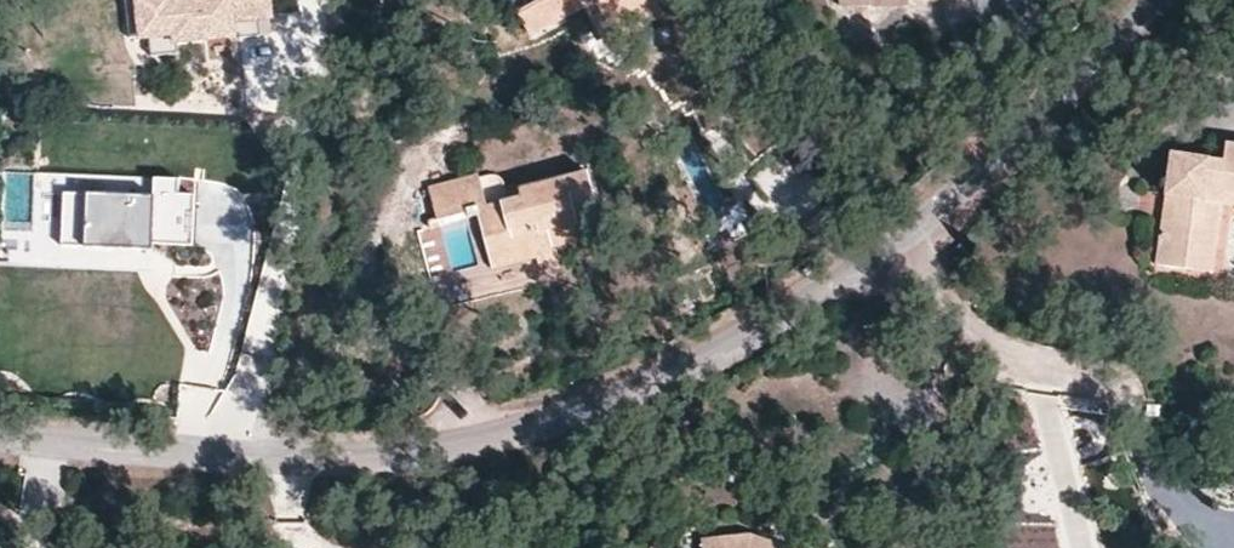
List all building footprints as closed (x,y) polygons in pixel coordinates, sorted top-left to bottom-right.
[(272,0),(239,0),(239,4),(186,8),(186,0),(140,0),(144,50),(175,47),(176,57),(246,52),(244,23),(274,21),(272,0)] [(531,33),(585,3),(608,44),(646,23),(636,5),(646,0),(543,0),(520,13),(531,33)] [(1163,196),(1175,197),(1171,223),(1160,221),(1154,264),(1190,269),(1192,252),(1214,255),(1221,206),(1233,208),(1233,144),(1224,143),(1221,165),(1169,157),(1163,196)] [(557,186),(520,195),(487,204),(478,175),(430,187),(437,219),(478,209),(494,266),(535,257),(534,252),(552,246),(580,238),(574,215),(572,203),(593,198),(587,171),(556,179),(557,186)] [(519,186),(520,195),(557,186),(556,179),(555,177),(519,186)] [(166,197),(70,194),(68,255),(205,259),(206,198),(191,197),(192,180),(167,180),(166,197)] [(1175,197),(1163,196),(1160,221),(1171,223),(1175,197)] [(596,208),(593,198),(572,203),(574,215),(596,208)] [(534,252),(535,257),(537,262),(554,257),(552,246),(534,252)] [(1211,272),(1214,255),(1192,252),(1190,269),(1211,272)] [(1159,405),(1147,405),(1146,415),(1157,417),(1159,405)] [(736,536),(705,540),(706,547),(739,547),(736,536)]
